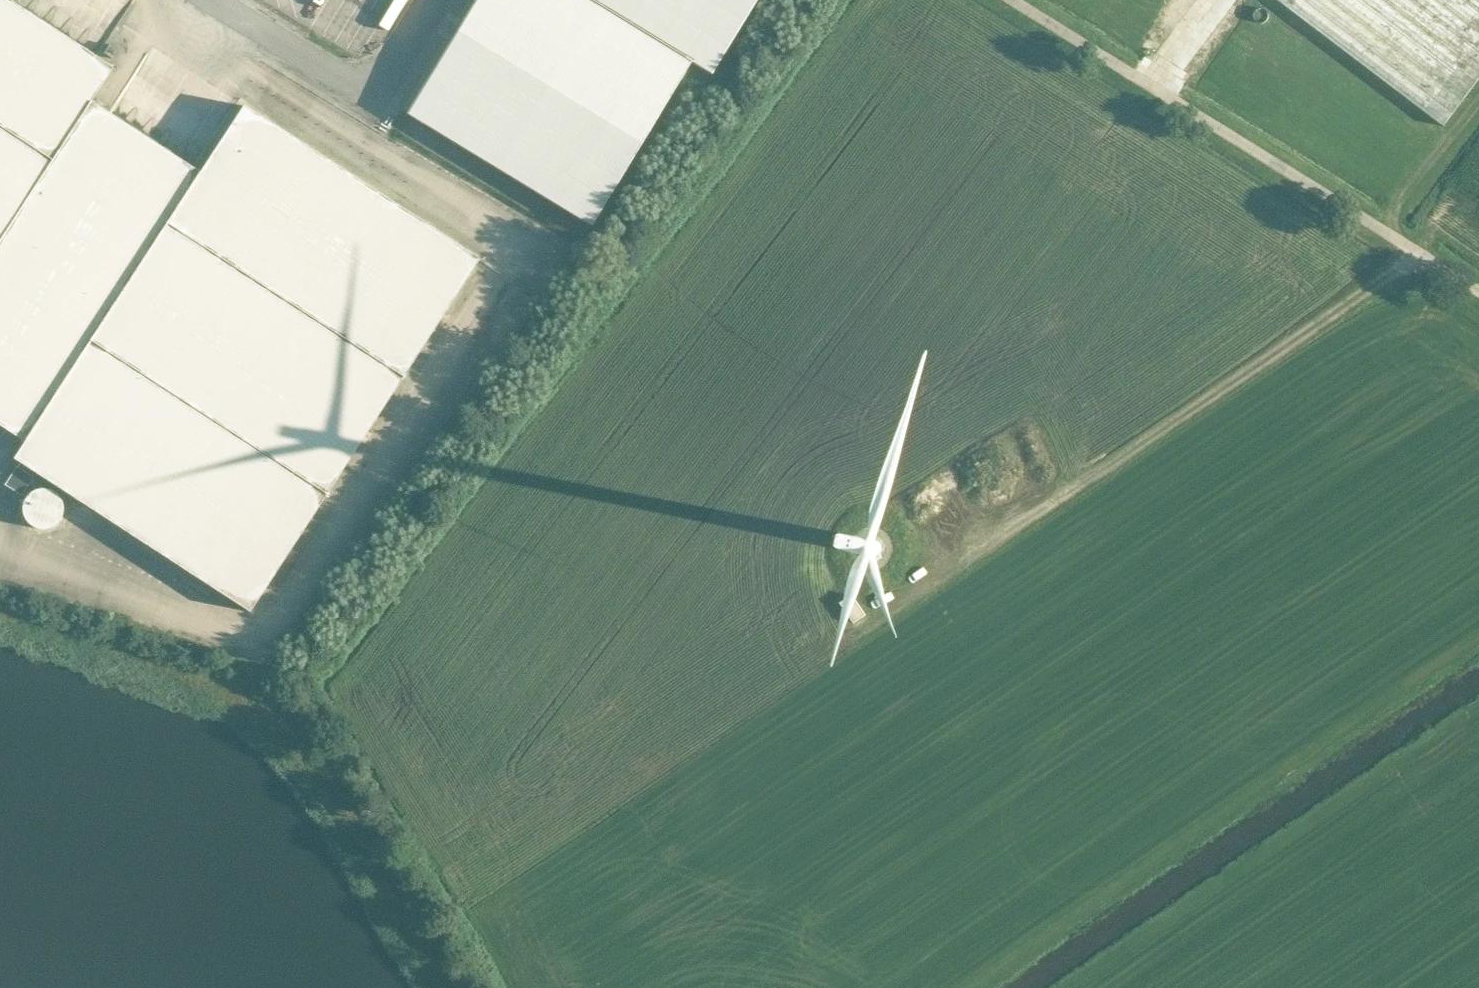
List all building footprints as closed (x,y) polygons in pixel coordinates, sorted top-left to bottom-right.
[(24,441),(13,458),(249,612),(479,259),(243,105),(199,172),(90,102),(112,68),(8,0),(0,0),(0,426),(24,441)] [(406,113),(590,226),(690,62),(711,74),(755,0),(474,0),(406,113)] [(1478,77),(1478,0),(1281,0),(1443,123),(1478,77)] [(109,44),(104,53),(113,58),(118,50),(109,44)] [(17,466),(5,485),(21,495),(33,477),(17,466)]
